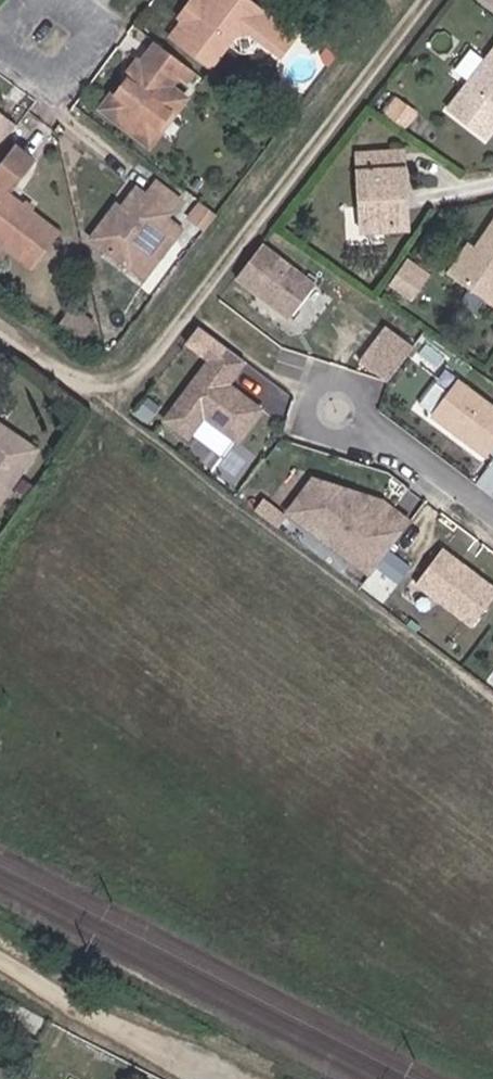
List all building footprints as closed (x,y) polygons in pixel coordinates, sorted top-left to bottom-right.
[(199,21),(188,37),(225,66),(246,39),(268,38),(294,56),(307,40),(255,0),(215,0),(213,2),(214,13),(207,21),(199,21)] [(209,75),(170,46),(121,113),(153,136),(175,131),(186,116),(184,92),(185,91),(194,78),(202,83),(209,75)] [(451,115),(489,144),(492,139),(492,62),(451,115)] [(175,131),(153,136),(169,148),(200,104),(185,91),(184,92),(186,116),(175,131)] [(402,106),(390,122),(412,137),(424,122),(402,106)] [(0,123),(0,148),(19,123),(7,114),(0,123)] [(21,251),(44,270),(69,235),(22,198),(49,161),(32,147),(0,189),(0,235),(21,251)] [(365,157),(373,231),(409,227),(406,196),(415,195),(411,152),(365,157)] [(137,213),(131,208),(107,240),(158,278),(196,228),(185,220),(195,206),(172,188),(164,198),(154,190),(137,213)] [(221,230),(231,217),(217,206),(207,220),(221,230)] [(0,235),(0,261),(8,268),(21,251),(0,235)] [(318,277),(263,237),(238,271),(293,312),(318,277)] [(465,281),(492,300),(492,239),(486,250),(465,281)] [(479,245),(459,275),(465,281),(486,250),(479,245)] [(420,264),(438,278),(442,272),(424,260),(420,264)] [(425,296),(438,278),(420,264),(407,282),(425,296)] [(384,321),(358,356),(385,376),(411,341),(384,321)] [(246,359),(223,341),(165,418),(189,435),(205,414),(237,438),(261,406),(229,382),(246,359)] [(456,376),(430,410),(485,452),(492,442),(492,405),(456,376)] [(10,483),(16,487),(41,453),(8,428),(1,436),(0,436),(0,477),(10,483)] [(312,476),(287,509),(369,570),(388,544),(371,531),(384,514),(352,490),(312,476)] [(1,508),(16,487),(10,483),(0,477),(0,507),(1,508)] [(388,544),(407,519),(380,498),(352,490),(384,514),(371,531),(388,544)] [(470,622),(492,590),(492,586),(439,545),(413,580),(470,622)]
